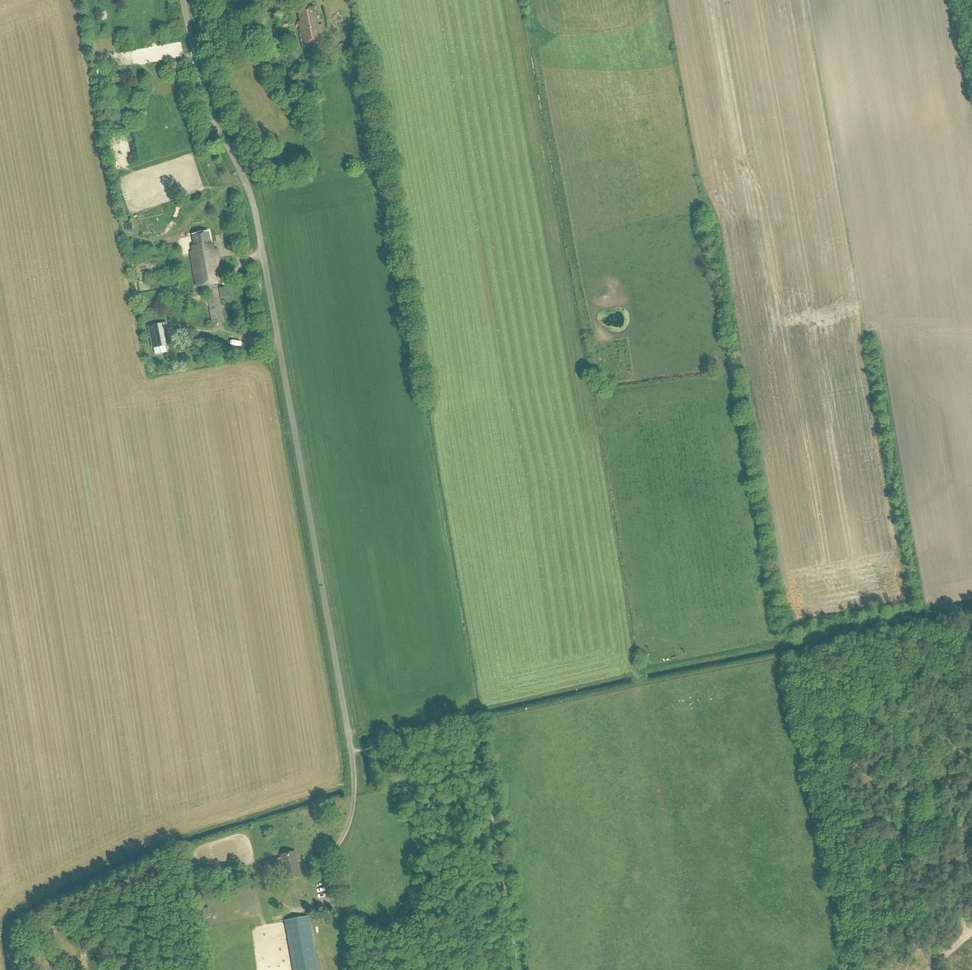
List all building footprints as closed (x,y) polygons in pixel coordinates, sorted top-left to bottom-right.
[(318,27),(314,9),(299,12),(301,24),(298,24),(303,49),(324,44),(321,27),(318,27)] [(164,228),(165,237),(174,236),(173,227),(164,228)] [(192,248),(193,253),(201,252),(201,253),(204,253),(204,254),(208,253),(209,259),(218,257),(217,251),(212,251),(208,233),(193,236),(195,247),(192,248)] [(194,272),(207,269),(211,268),(210,264),(219,262),(218,257),(209,259),(208,253),(204,254),(204,253),(201,253),(201,252),(193,253),(191,253),(194,272)] [(212,293),(207,294),(213,325),(224,323),(218,284),(217,276),(221,275),(219,262),(210,264),(211,268),(207,269),(210,285),(212,293)] [(207,294),(212,293),(210,285),(207,269),(194,272),(197,288),(202,287),(203,294),(207,294)] [(223,289),(223,297),(233,296),(233,288),(223,289)] [(167,323),(148,326),(152,349),(172,345),(167,323)] [(302,876),(295,851),(279,855),(280,859),(277,860),(276,858),(264,862),(266,871),(279,868),(278,866),(282,864),(286,880),(302,876)] [(293,969),(317,969),(307,917),(284,922),(293,969)]
